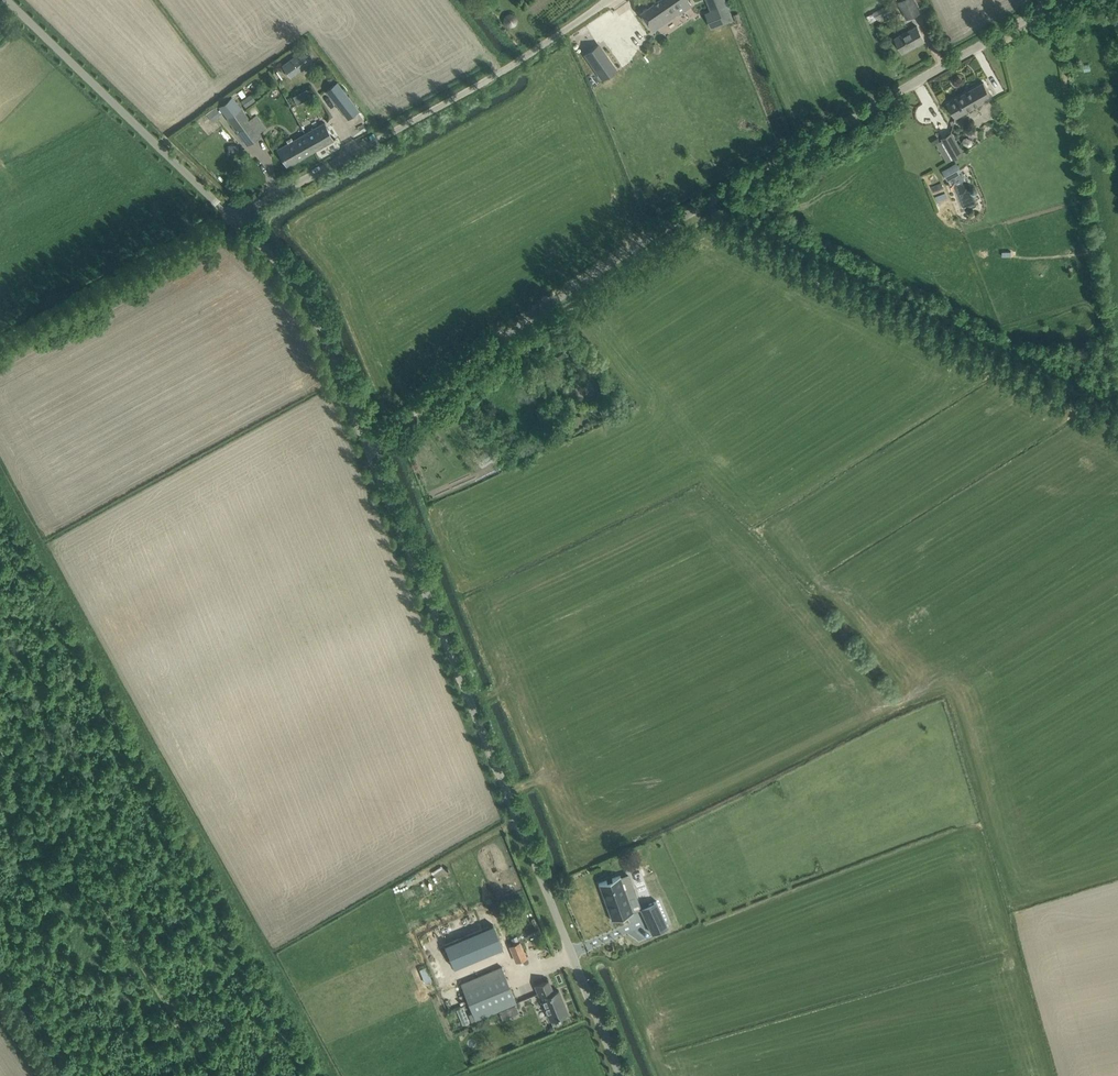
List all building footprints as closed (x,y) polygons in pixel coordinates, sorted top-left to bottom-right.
[(678,12),(679,13),(691,5),(688,0),(658,0),(640,12),(653,30),(678,12)] [(711,10),(712,11),(717,9),(722,23),(732,19),(725,0),(708,0),(711,10)] [(923,3),(921,0),(899,0),(898,1),(907,18),(921,11),(918,6),(923,3)] [(876,19),(892,11),(889,4),(872,12),(873,13),(867,16),(870,22),(876,19)] [(506,18),(506,20),(506,22),(507,24),(509,25),(511,25),(513,25),(515,24),(516,22),(516,20),(516,18),(515,16),(513,15),(511,15),(509,15),(507,16),(506,18)] [(903,52),(925,40),(917,26),(895,38),(903,52)] [(600,43),(587,52),(604,77),(617,68),(600,43)] [(299,51),(282,63),(284,65),(291,76),(308,63),(301,53),(299,51)] [(337,82),(328,89),(326,91),(348,118),(359,110),(337,82)] [(984,82),(947,103),(955,117),(992,96),(984,82)] [(960,93),(955,84),(945,90),(950,99),(960,93)] [(292,96),(297,105),(313,97),(308,87),(292,96)] [(248,144),(262,134),(242,107),(228,118),(248,144)] [(324,123),(308,132),(309,134),(307,135),(315,150),(333,140),(324,123)] [(942,137),(954,159),(963,153),(951,132),(942,137)] [(287,165),(315,150),(307,135),(296,141),(295,139),(287,143),(278,149),(287,165)] [(956,162),(942,170),(948,180),(960,174),(959,172),(961,171),(956,162)] [(510,429),(505,433),(508,437),(514,433),(510,429)] [(495,454),(491,449),(478,457),(482,463),(495,454)] [(599,883),(612,920),(633,912),(620,876),(599,883)] [(652,933),(668,926),(657,901),(641,908),(652,933)] [(477,915),(473,917),(490,958),(494,956),(504,952),(487,911),(477,915)] [(439,923),(444,942),(467,936),(462,917),(439,923)] [(516,961),(526,958),(519,942),(510,946),(516,961)] [(502,967),(491,971),(461,983),(475,1019),(516,1003),(502,967)] [(554,992),(549,980),(535,986),(544,1008),(545,1007),(550,1020),(561,1016),(562,1018),(568,1015),(567,1013),(568,1013),(559,990),(554,992)] [(535,993),(521,1000),(525,1010),(540,1003),(535,993)]
